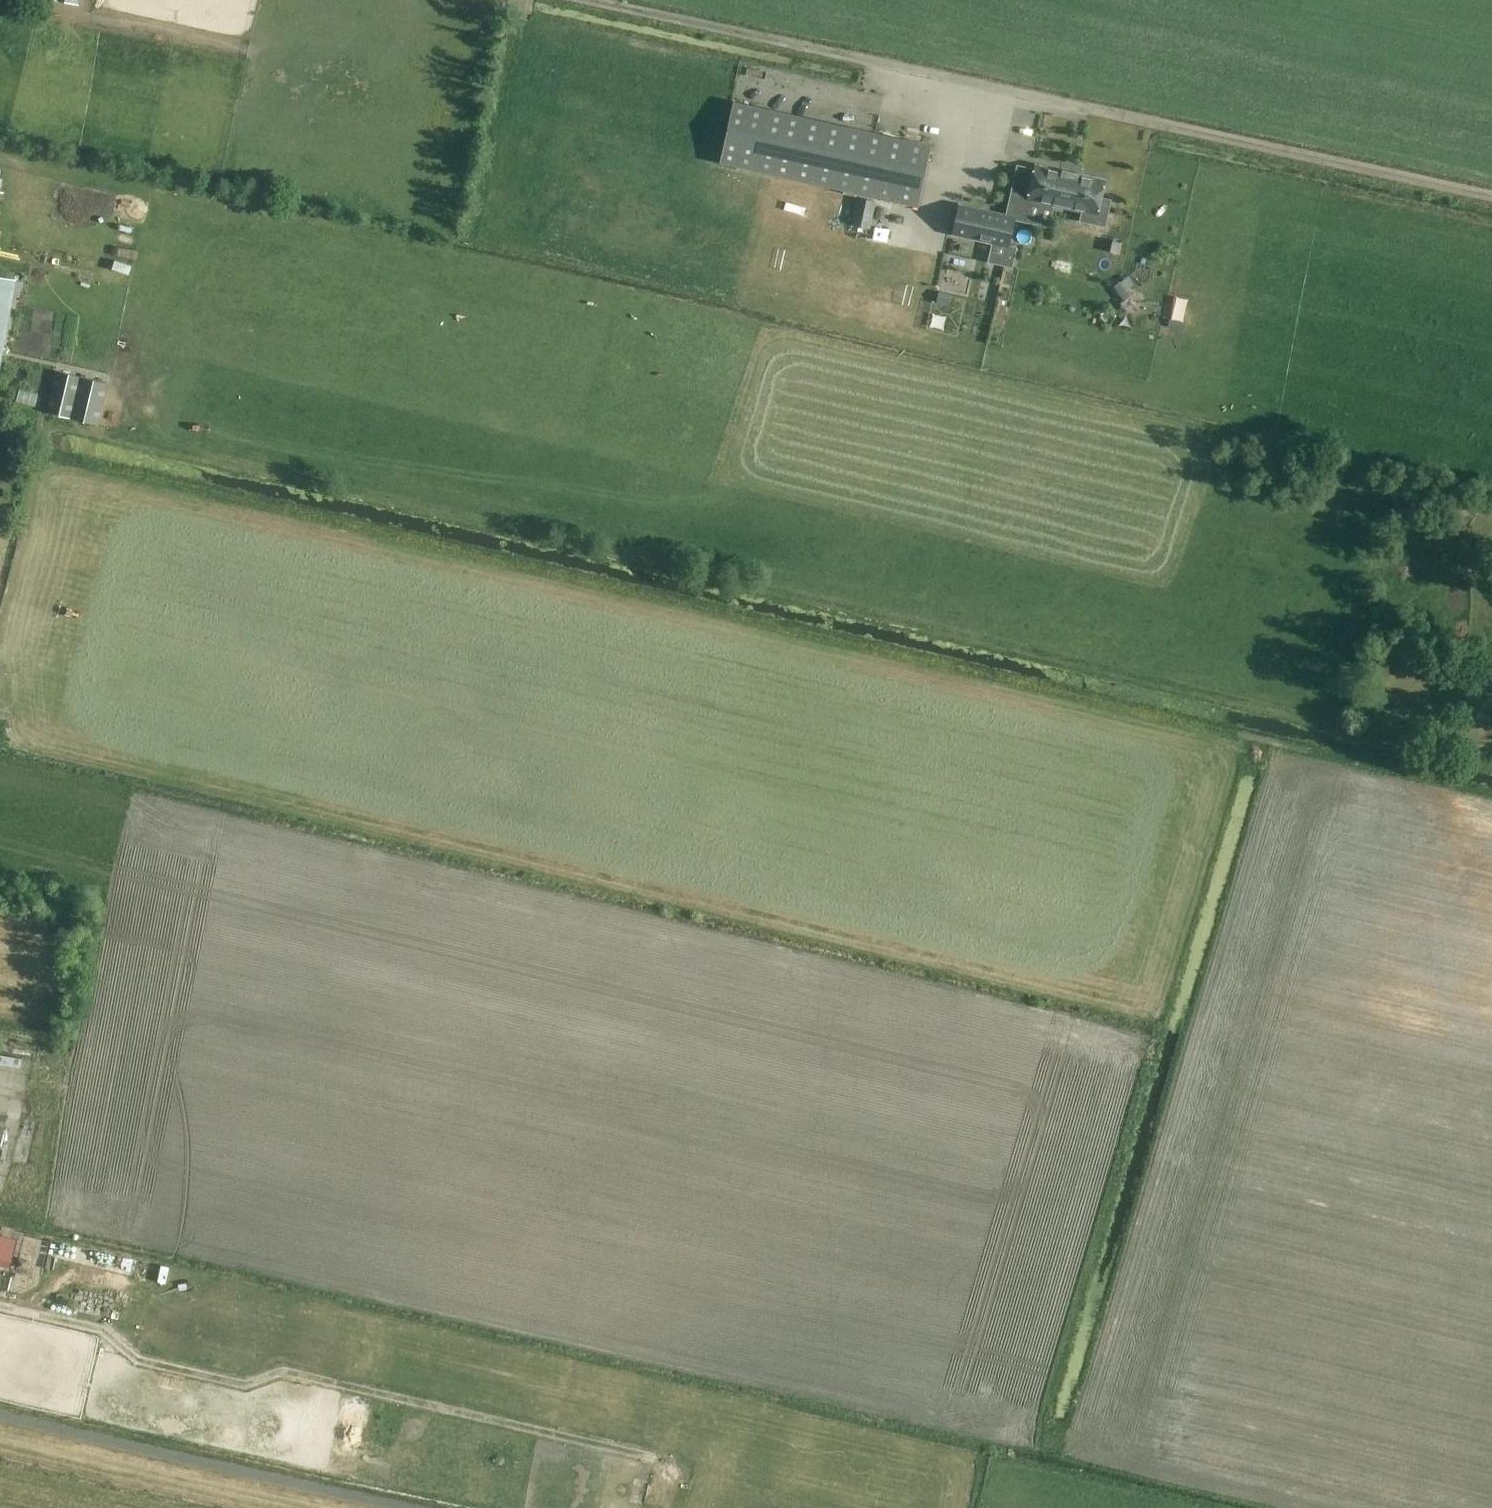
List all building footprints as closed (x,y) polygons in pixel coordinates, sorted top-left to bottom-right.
[(919,206),(932,147),(735,104),(722,162),(919,206)] [(1011,193),(1006,216),(1025,221),(1030,199),(1029,199),(1035,169),(1018,166),(1013,185),(1021,186),(1019,195),(1011,193)] [(1035,169),(1029,199),(1030,199),(1082,211),(1080,220),(1105,226),(1110,200),(1101,198),(1104,181),(1078,175),(1079,173),(1062,169),(1062,171),(1036,166),(1035,169)] [(1015,219),(960,206),(954,234),(1009,247),(1015,219)] [(14,302),(17,281),(0,278),(0,373),(14,302)] [(57,371),(47,412),(99,425),(109,384),(57,371)] [(9,1115),(0,1113),(0,1154),(9,1115)]
